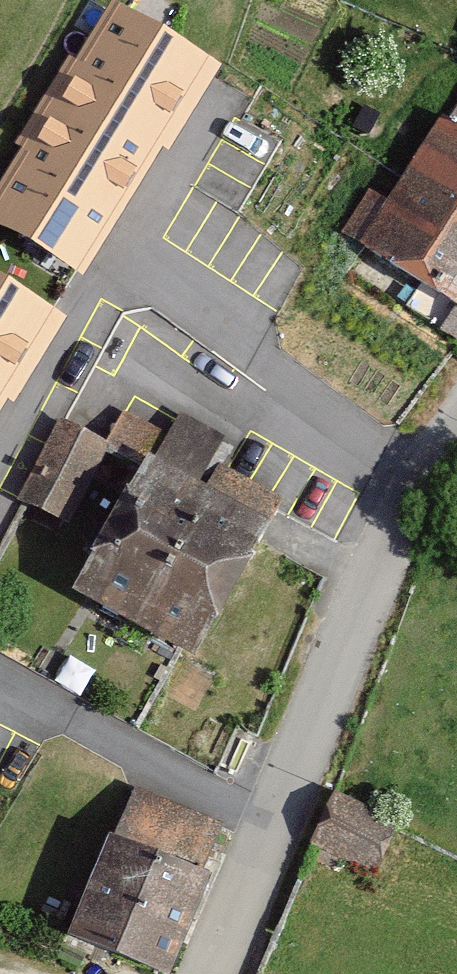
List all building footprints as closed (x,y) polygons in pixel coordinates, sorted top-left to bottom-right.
[(128,0),(104,0),(0,174),(0,205),(81,254),(205,46),(128,0)] [(456,304),(456,118),(444,110),(360,244),(456,304)] [(0,269),(0,394),(56,303),(0,269)] [(130,475),(161,423),(132,406),(101,458),(130,475)] [(80,516),(108,430),(55,412),(27,499),(80,516)] [(75,591),(200,657),(273,520),(148,454),(75,591)] [(224,823),(136,789),(118,836),(206,869),(224,823)] [(314,845),(370,873),(394,824),(338,797),(314,845)] [(167,973),(174,973),(213,872),(206,869),(118,836),(109,832),(68,936),(167,973)]
